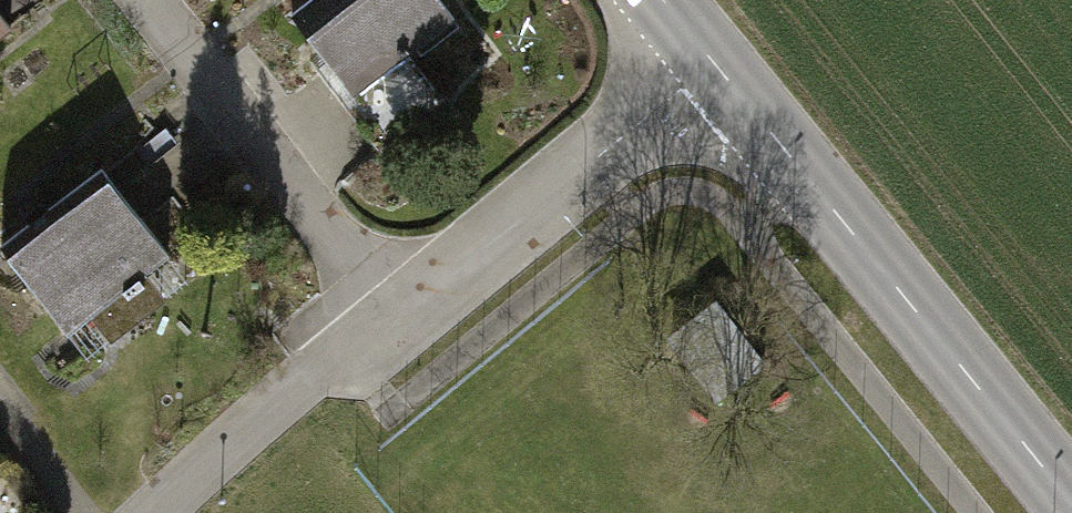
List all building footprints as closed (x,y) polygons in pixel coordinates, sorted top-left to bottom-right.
[(23,28),(5,0),(0,0),(0,43),(23,28)] [(294,16),(351,90),(443,19),(428,0),(316,0),(294,16)] [(112,175),(18,245),(86,336),(180,265),(112,175)] [(720,306),(672,343),(716,400),(764,363),(720,306)]
